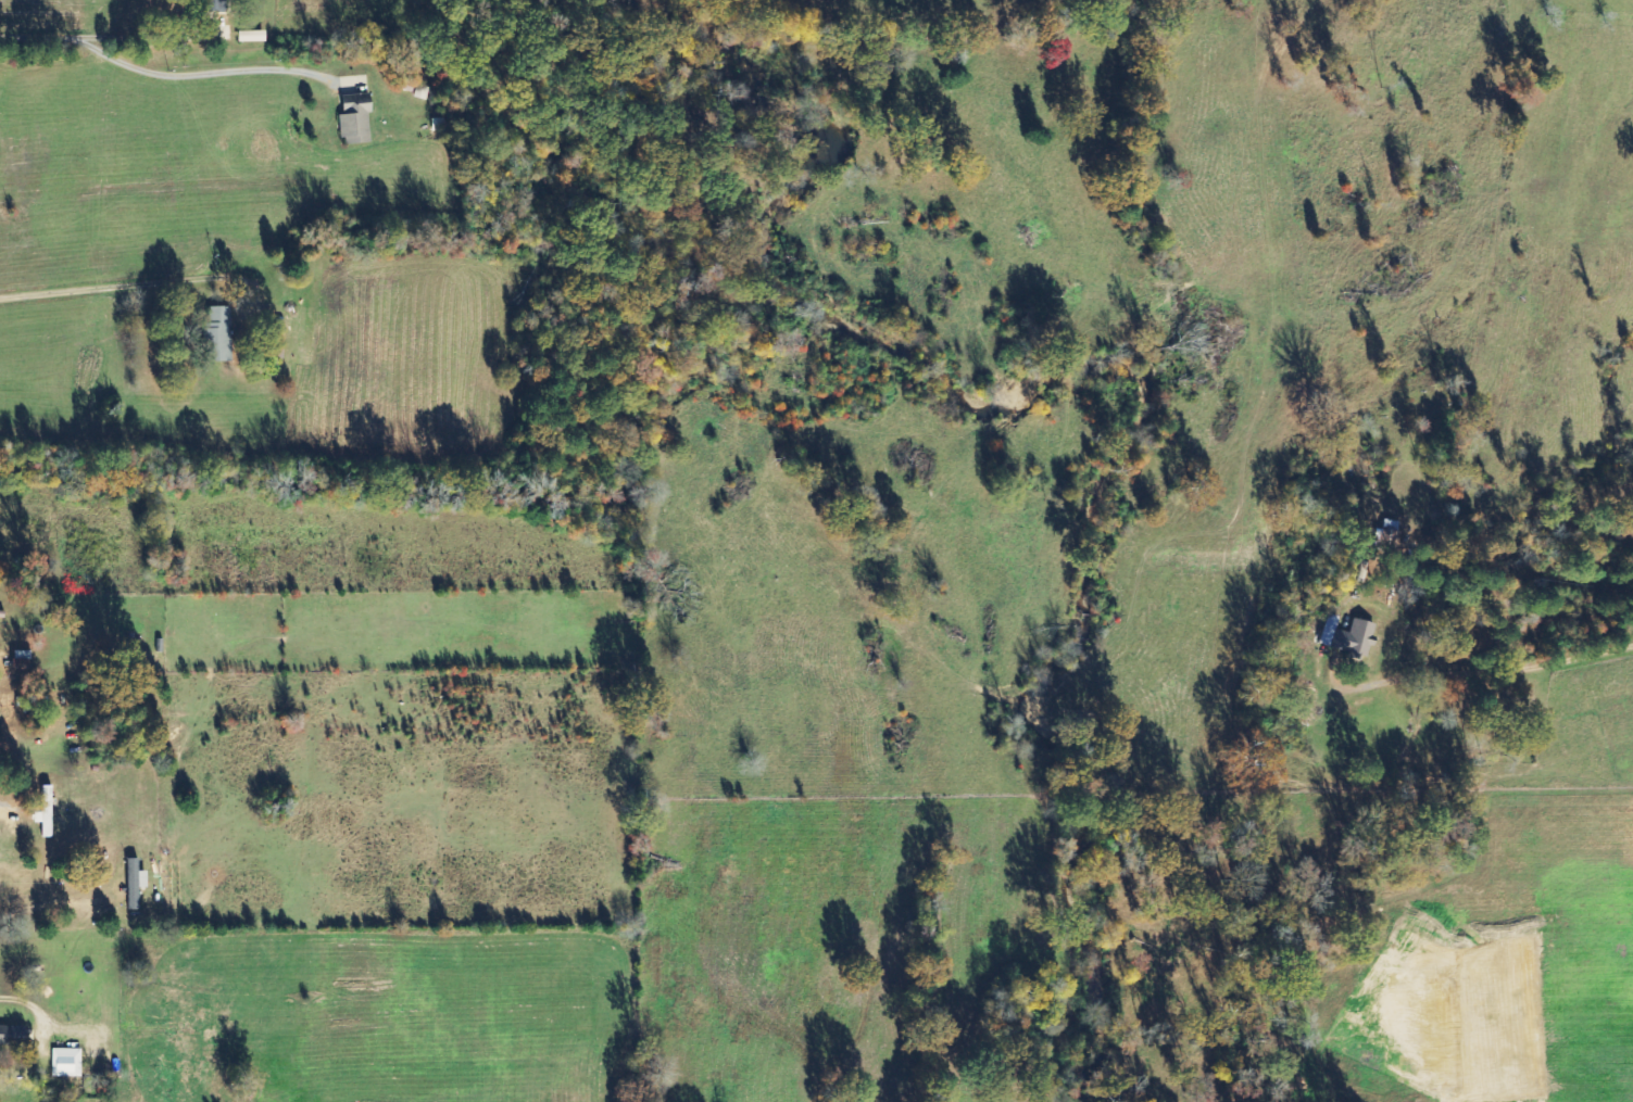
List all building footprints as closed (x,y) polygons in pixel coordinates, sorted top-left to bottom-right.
[(207,13),(229,12),(229,0),(206,0),(207,13)] [(240,43),(268,42),(268,32),(240,32),(240,43)] [(373,144),(371,95),(344,96),(345,116),(343,116),(345,146),(373,144)] [(233,308),(208,308),(207,362),(232,363),(233,308)] [(1313,643),(1325,647),(1334,617),(1322,614),(1313,643)] [(1362,657),(1371,625),(1349,619),(1340,651),(1362,657)] [(149,871),(141,871),(141,859),(129,859),(128,910),(141,910),(141,888),(148,888),(149,871)] [(0,1026),(0,1045),(28,1045),(28,1027),(0,1026)] [(83,1050),(53,1049),(52,1077),(82,1077),(83,1050)]
